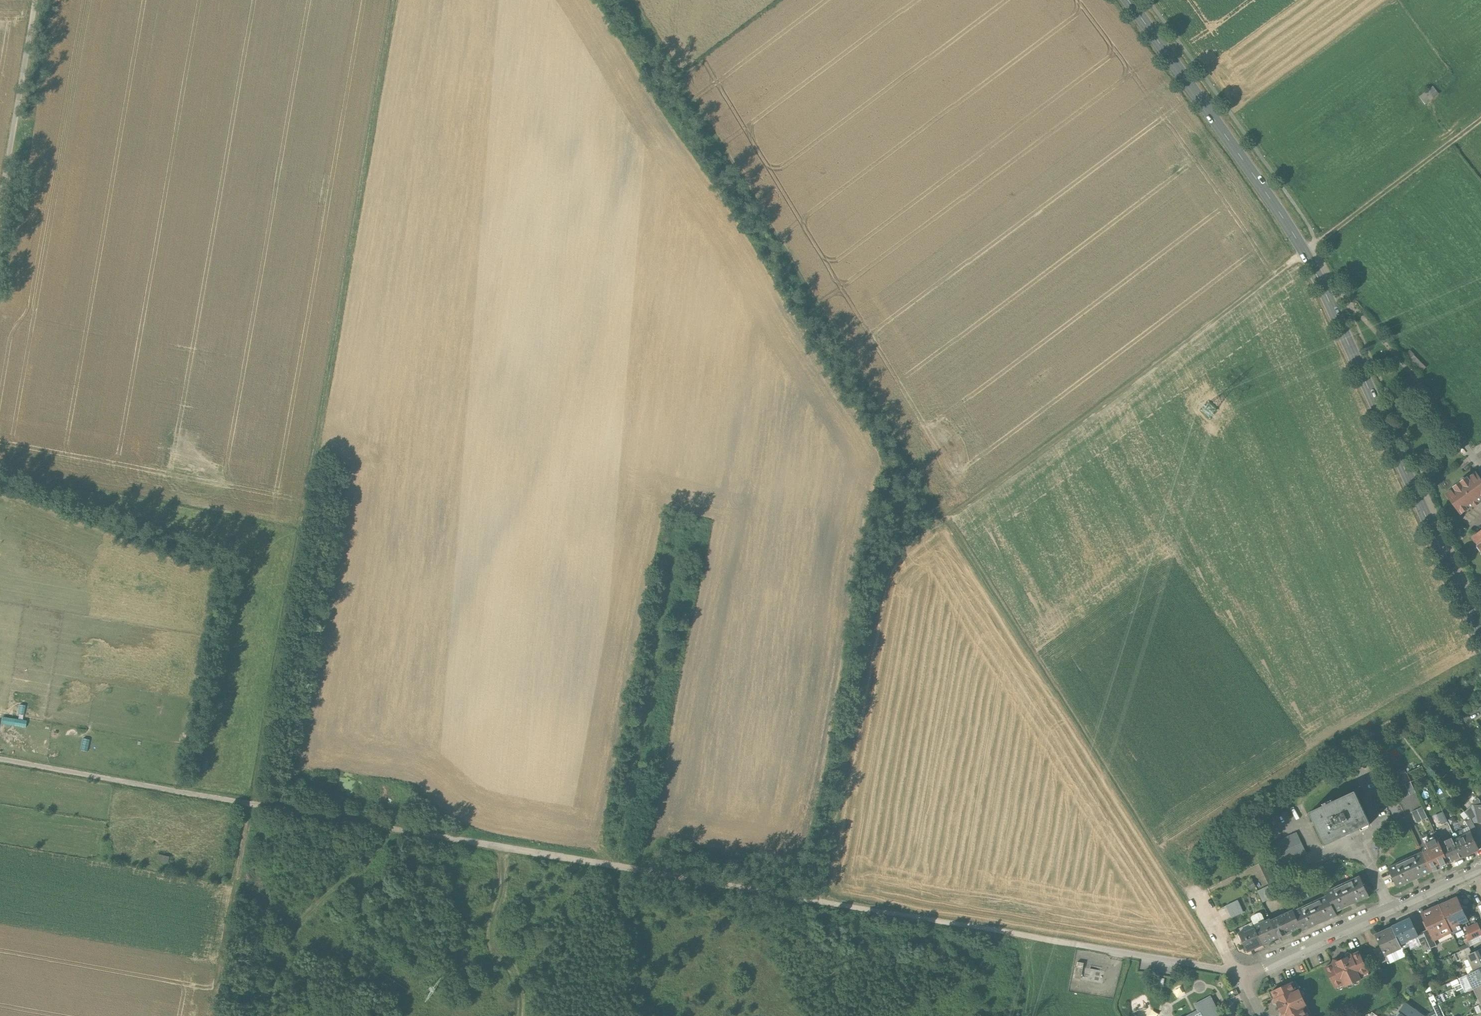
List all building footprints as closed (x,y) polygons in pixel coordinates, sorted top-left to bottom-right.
[(1426,104),(1439,92),(1433,85),(1419,96),(1426,104)] [(1455,489),(1453,487),(1445,494),(1460,514),(1480,498),(1480,480),(1474,471),(1466,478),(1467,479),(1455,489)] [(1471,537),(1478,546),(1479,545),(1480,547),(1480,530),(1471,537)] [(1422,766),(1407,774),(1410,782),(1411,782),(1426,775),(1422,766)] [(1410,782),(1400,787),(1405,798),(1415,793),(1411,782),(1410,782)] [(1398,788),(1392,790),(1398,801),(1403,799),(1398,788)] [(1370,825),(1355,792),(1310,813),(1325,846),(1370,825)] [(1470,792),(1469,794),(1470,795),(1467,799),(1474,806),(1480,806),(1480,804),(1480,801),(1470,792)] [(1422,808),(1412,813),(1417,824),(1428,819),(1422,808)] [(1443,811),(1428,819),(1433,830),(1448,823),(1443,811)] [(1471,820),(1465,823),(1470,834),(1470,833),(1471,835),(1477,832),(1471,820)] [(1382,829),(1374,833),(1378,841),(1386,837),(1382,829)] [(1296,833),(1269,845),(1279,866),(1306,854),(1296,833)] [(1470,834),(1456,840),(1464,857),(1478,850),(1471,835),(1470,833),(1470,834)] [(1437,838),(1424,844),(1427,850),(1422,853),(1431,872),(1441,868),(1442,869),(1447,866),(1446,865),(1449,864),(1441,847),(1437,838)] [(1455,838),(1445,842),(1446,844),(1441,847),(1449,864),(1464,857),(1456,840),(1455,838)] [(1422,853),(1388,869),(1397,888),(1431,872),(1422,853)] [(1269,859),(1259,864),(1269,886),(1274,883),(1280,881),(1269,859)] [(1369,896),(1360,878),(1326,893),(1328,897),(1335,912),(1369,896)] [(1269,886),(1257,892),(1262,903),(1280,894),(1274,883),(1269,886)] [(1328,897),(1294,912),(1301,927),(1303,931),(1337,915),(1335,912),(1328,897)] [(1444,918),(1462,910),(1457,898),(1439,906),(1444,918)] [(1237,901),(1225,906),(1228,912),(1240,906),(1237,901)] [(1240,906),(1228,912),(1231,919),(1243,914),(1240,906)] [(1439,906),(1421,914),(1429,930),(1433,939),(1450,931),(1444,918),(1439,906)] [(1293,910),(1271,921),(1278,937),(1301,927),(1294,912),(1293,910)] [(1462,910),(1444,918),(1450,931),(1451,932),(1457,929),(1457,930),(1460,929),(1460,928),(1462,924),(1468,921),(1462,910)] [(1261,915),(1260,914),(1258,914),(1253,916),(1251,918),(1251,920),(1252,922),(1254,927),(1255,929),(1263,945),(1278,937),(1271,921),(1270,920),(1265,922),(1261,915)] [(1410,919),(1392,928),(1400,945),(1418,937),(1410,919)] [(1466,929),(1469,934),(1466,936),(1468,941),(1480,935),(1480,934),(1476,924),(1466,929)] [(1392,928),(1375,935),(1380,947),(1385,956),(1401,948),(1400,945),(1392,928)] [(1255,929),(1245,934),(1244,931),(1239,933),(1248,952),(1263,945),(1255,929)] [(1429,930),(1423,933),(1430,949),(1437,946),(1433,939),(1429,930)] [(1465,943),(1467,948),(1469,948),(1480,942),(1480,935),(1468,941),(1465,943)] [(1380,947),(1373,950),(1380,964),(1387,961),(1385,956),(1380,947)] [(1467,948),(1457,953),(1461,961),(1467,958),(1467,957),(1472,955),(1469,948),(1467,948)] [(1472,955),(1467,957),(1467,958),(1474,972),(1480,969),(1480,950),(1472,955)] [(1368,973),(1359,952),(1351,955),(1348,954),(1346,958),(1337,962),(1333,961),(1332,964),(1325,968),(1335,988),(1337,988),(1337,989),(1344,986),(1345,987),(1361,980),(1360,979),(1367,976),(1367,974),(1368,973)] [(1101,967),(1090,965),(1090,969),(1084,968),(1082,980),(1103,984),(1105,971),(1101,971),(1101,967)] [(1083,969),(1076,968),(1074,978),(1081,979),(1083,969)] [(1459,979),(1465,993),(1474,989),(1480,986),(1480,969),(1474,972),(1459,979)] [(1298,990),(1295,983),(1292,984),(1292,982),(1271,992),(1274,998),(1273,1003),(1277,1004),(1281,1013),(1280,1015),(1308,1015),(1306,1014),(1309,1013),(1305,1006),(1306,1005),(1299,990),(1298,990)] [(1187,1015),(1221,1015),(1210,996),(1194,1004),(1197,1011),(1187,1015)] [(1405,1004),(1396,1015),(1422,1015),(1405,1004)]
